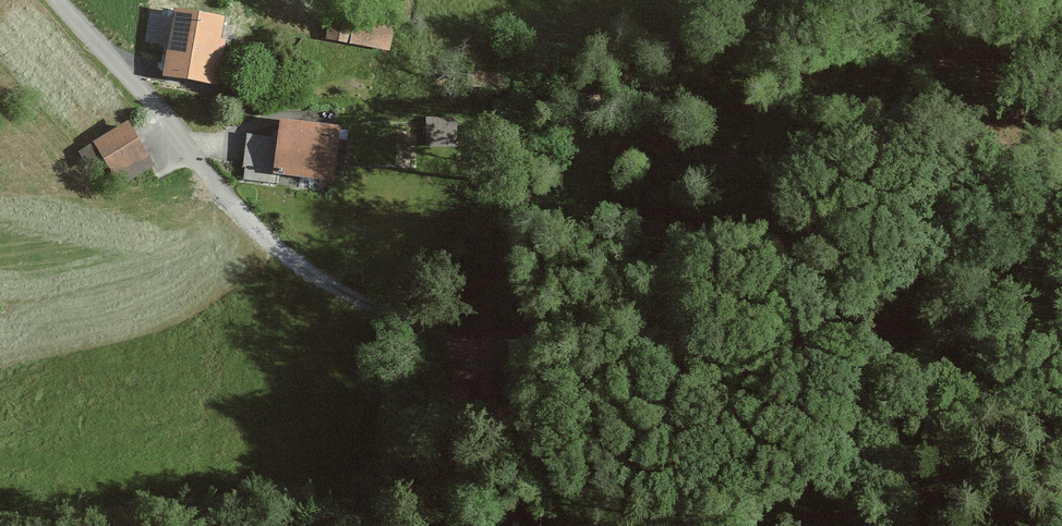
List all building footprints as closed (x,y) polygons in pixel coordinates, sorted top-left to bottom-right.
[(163,84),(220,94),(228,48),(221,47),(225,23),(175,14),(163,84)] [(328,46),(389,56),(394,28),(332,18),(328,46)] [(337,184),(343,132),(280,126),(278,144),(244,141),(241,175),(337,184)] [(150,166),(126,129),(78,159),(90,177),(104,168),(117,187),(150,166)]
